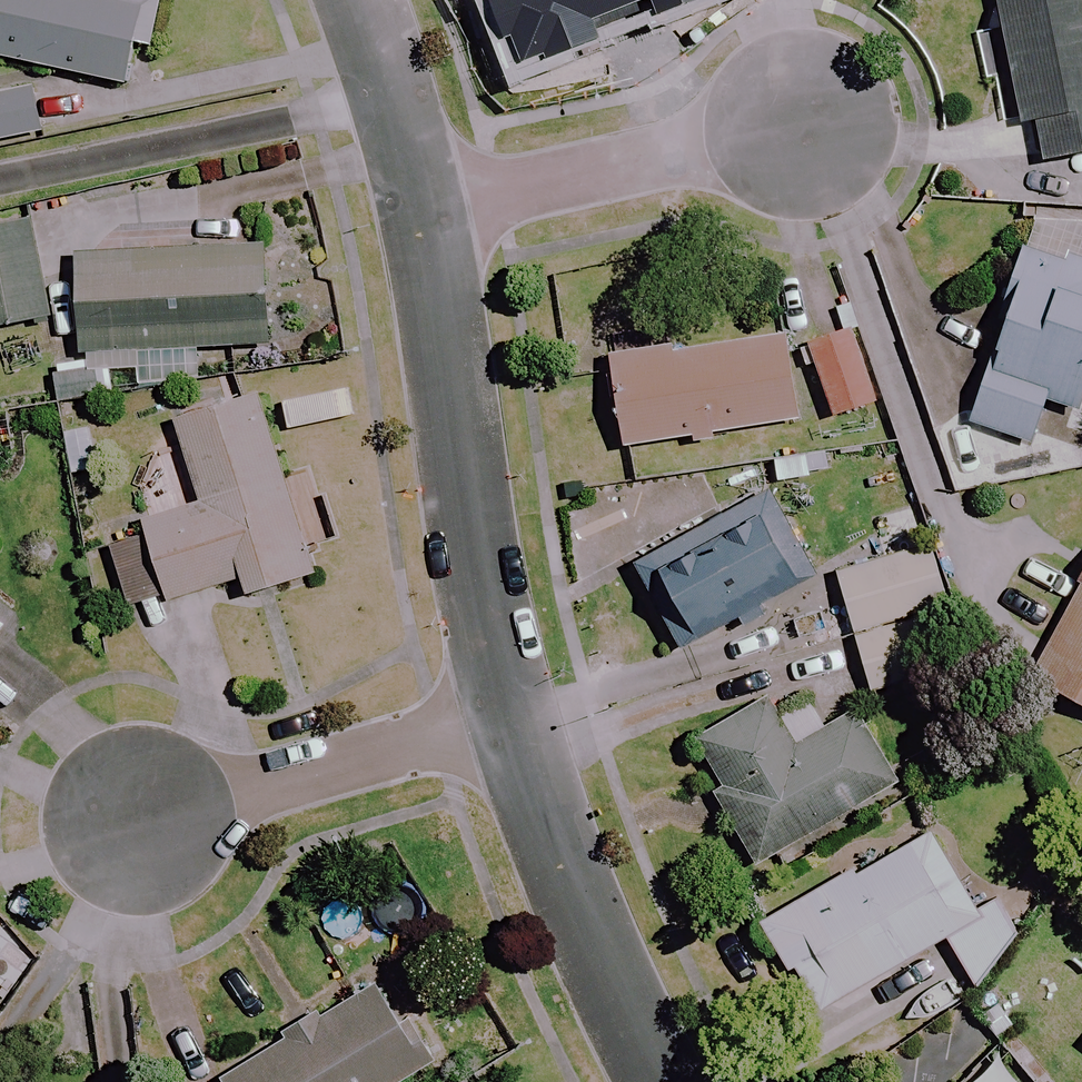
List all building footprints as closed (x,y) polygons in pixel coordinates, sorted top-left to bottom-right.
[(119,0),(0,0),(0,59),(128,85),(144,5),(119,0)] [(1025,131),(1038,128),(1045,163),(1081,156),(1081,0),(998,0),(1025,131)] [(35,89),(0,97),(0,142),(45,132),(35,89)] [(53,318),(30,206),(0,212),(0,329),(53,318)] [(57,365),(59,400),(114,398),(114,389),(194,385),(192,349),(279,345),(273,245),(78,256),(84,364),(57,365)] [(1028,247),(973,424),(1034,443),(1048,400),(1081,411),(1081,264),(1028,247)] [(878,404),(857,331),(814,343),(835,416),(878,404)] [(693,438),(694,444),(715,441),(714,434),(803,420),(790,338),(615,366),(628,448),(693,438)] [(148,521),(152,536),(113,548),(133,613),(181,598),(245,578),(250,595),(313,575),(259,399),(180,424),(205,503),(148,521)] [(739,623),(743,630),(764,617),(760,610),(811,582),(766,501),(640,571),(685,652),(739,623)] [(946,607),(929,547),(840,574),(874,692),(936,674),(919,615),(946,607)] [(1035,681),(1081,705),(1081,592),(1035,681)] [(796,747),(772,704),(701,744),(725,788),(717,792),(757,865),(898,786),(857,713),(796,747)] [(934,834),(764,925),(790,974),(799,970),(819,1009),(949,940),(975,990),(1017,941),(997,904),(977,915),(934,834)] [(376,987),(231,1081),(405,1081),(428,1067),(376,987)]
